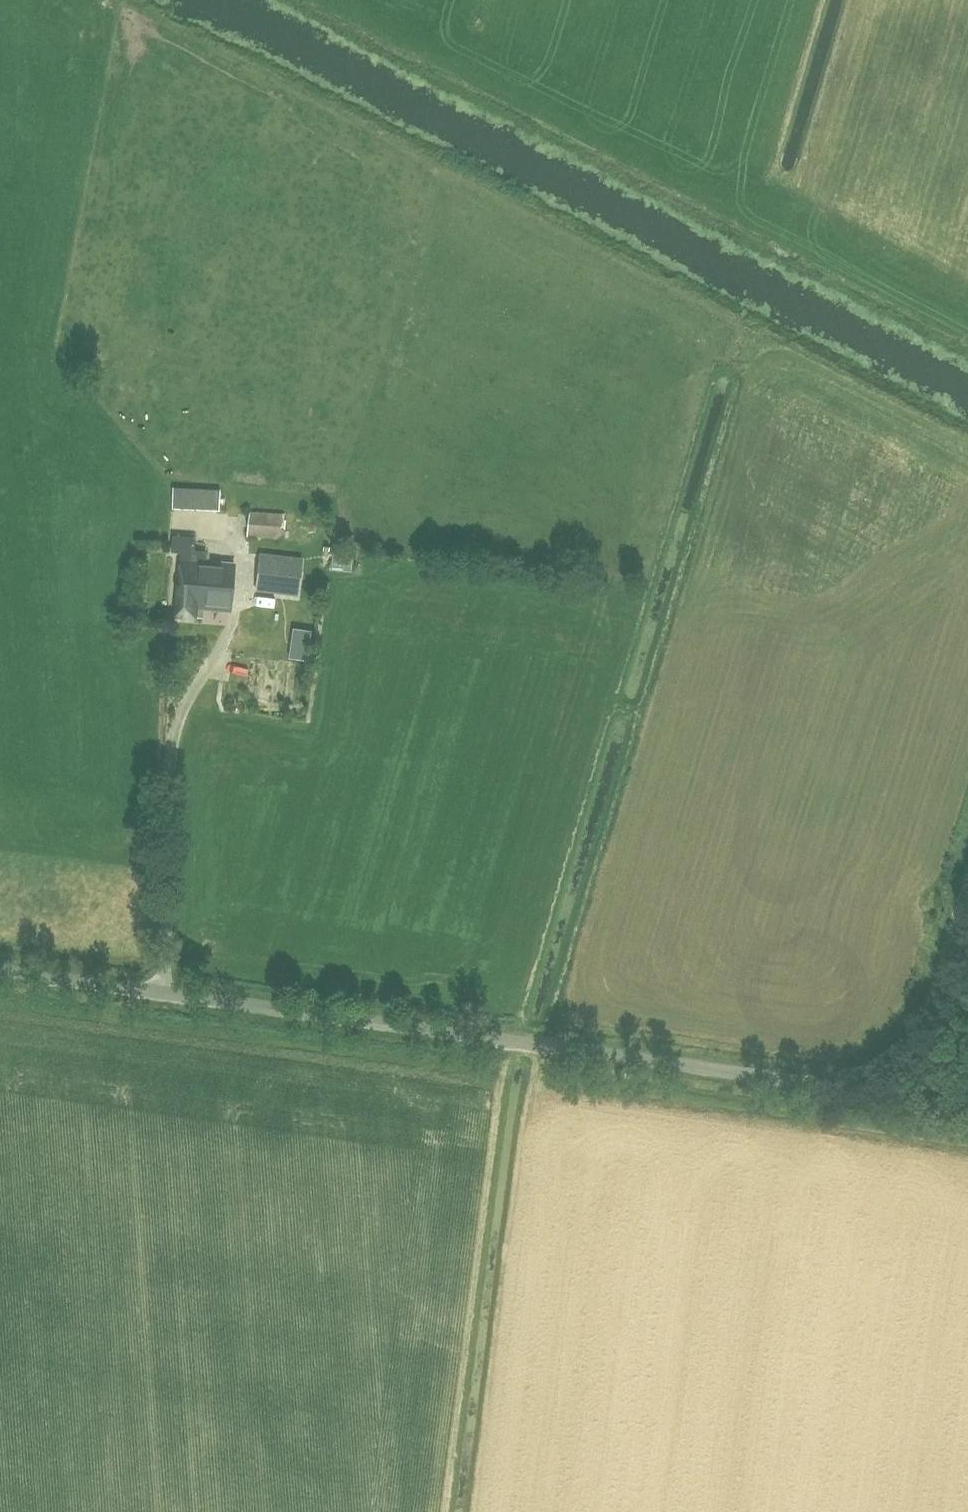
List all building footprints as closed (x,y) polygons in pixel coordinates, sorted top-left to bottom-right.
[(172,487),(171,507),(219,509),(219,489),(172,487)] [(283,514),(248,511),(247,535),(281,537),(283,514)] [(331,554),(330,569),(349,571),(350,556),(331,554)] [(301,561),(259,556),(256,587),(298,592),(301,561)] [(233,563),(178,559),(174,615),(194,617),(195,606),(230,609),(233,563)] [(245,612),(267,615),(270,595),(248,591),(245,612)]
